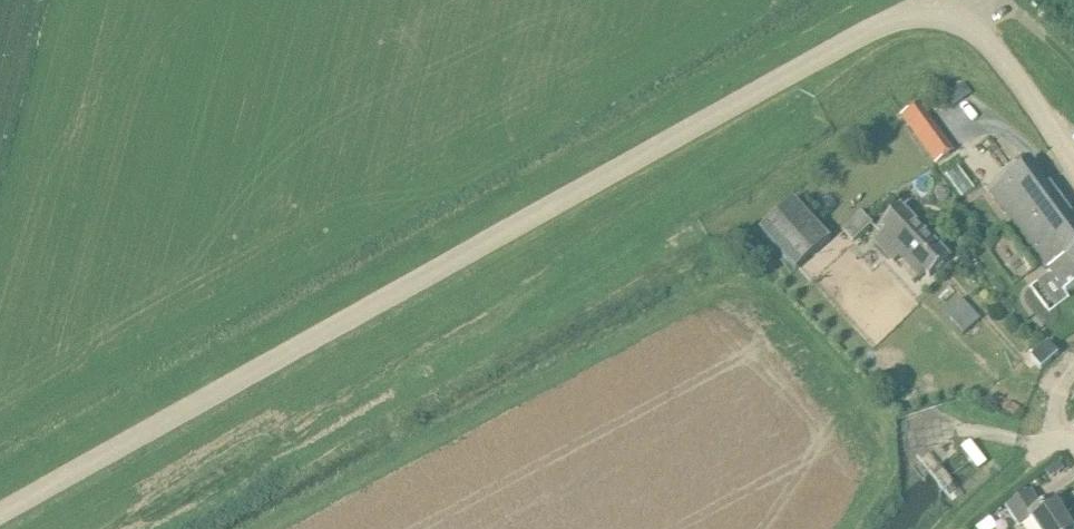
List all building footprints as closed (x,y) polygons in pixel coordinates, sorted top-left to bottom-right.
[(936,166),(955,152),(924,109),(920,103),(900,118),(933,164),(934,163),(936,166)] [(1032,161),(988,192),(1011,223),(1047,274),(1048,273),(1065,295),(1073,288),(1073,219),(1032,161)] [(797,271),(830,240),(794,200),(759,231),(797,271)] [(884,232),(872,244),(893,266),(900,259),(901,261),(919,280),(925,274),(930,277),(949,258),(928,235),(902,208),(881,228),(884,232)] [(854,243),(873,225),(862,212),(842,231),(854,243)] [(964,335),(981,320),(962,299),(945,315),(964,335)] [(1055,358),(1058,355),(1048,345),(1031,360),(1041,370),(1055,358)] [(980,469),(987,463),(970,443),(962,450),(978,470),(980,469)] [(1059,463),(1052,468),(1057,476),(1065,471),(1059,463)] [(1031,494),(1006,510),(1018,528),(1030,521),(1035,528),(1072,528),(1055,502),(1042,510),(1031,494)]
